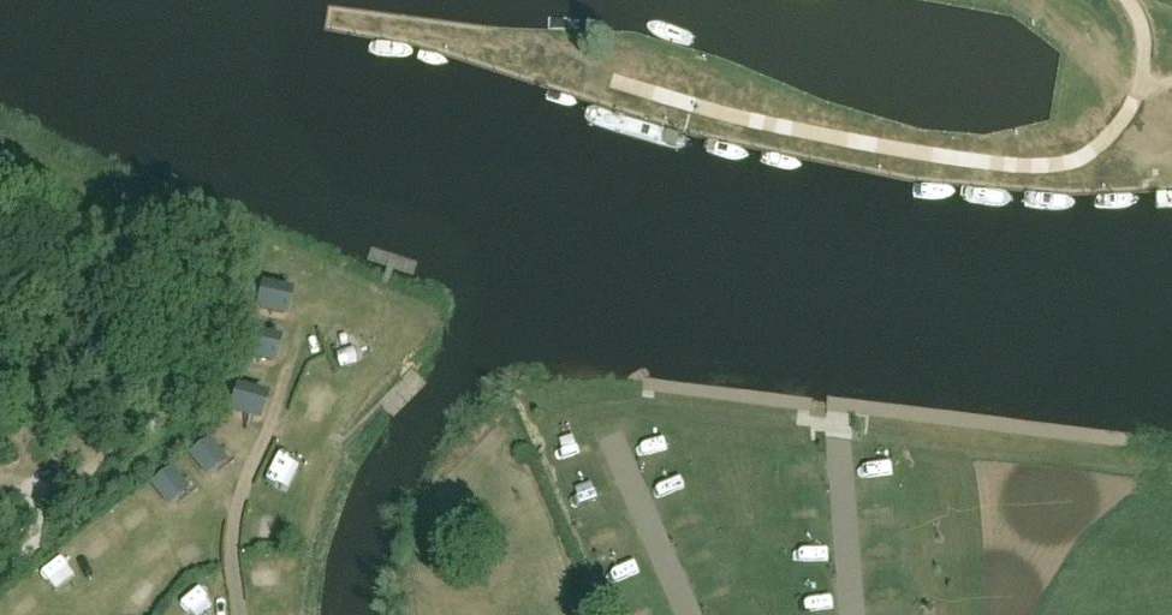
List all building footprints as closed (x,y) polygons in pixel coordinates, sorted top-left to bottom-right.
[(289,309),(274,304),(278,290),(261,285),(253,314),(284,323),(289,309)] [(262,354),(266,339),(250,334),(241,363),(273,372),(277,358),(262,354)] [(227,418),(244,423),(247,412),(262,416),(268,398),(236,389),(227,418)] [(191,457),(206,475),(215,467),(211,462),(220,455),(210,442),(191,457)] [(153,486),(168,505),(177,497),(173,492),(182,485),(172,472),(153,486)] [(445,614),(423,600),(413,614),(445,614)]
